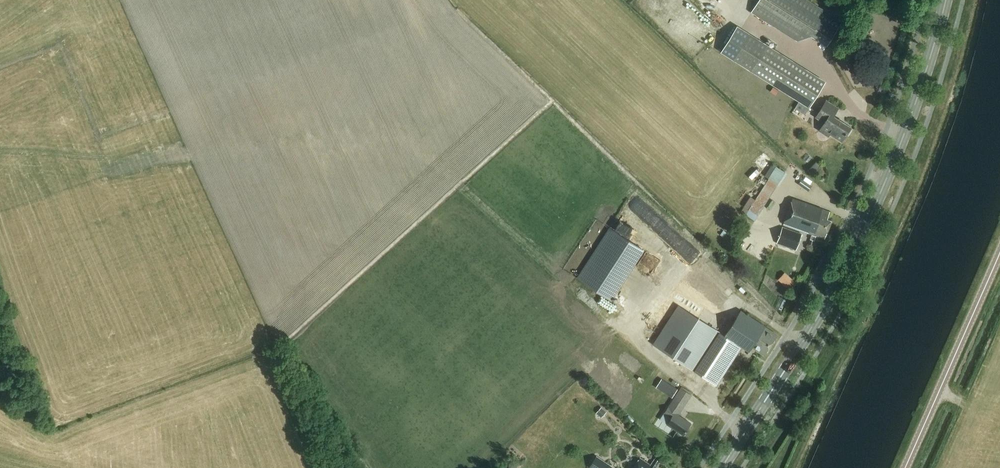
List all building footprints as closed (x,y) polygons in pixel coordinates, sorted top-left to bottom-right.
[(842,22),(807,0),(759,0),(752,12),(798,41),(812,35),(827,45),(842,22)] [(810,107),(826,82),(749,34),(733,59),(810,107)] [(848,135),(851,130),(850,129),(851,127),(833,116),(838,108),(827,101),(816,117),(825,123),(820,131),(828,136),(830,134),(842,141),(847,134),(848,135)] [(808,170),(812,174),(820,165),(816,161),(808,170)] [(740,213),(755,222),(785,174),(772,165),(764,177),(769,179),(749,211),(744,207),(740,213)] [(802,180),(798,185),(808,192),(812,186),(802,180)] [(812,245),(816,236),(824,240),(831,221),(828,220),(831,212),(794,198),(784,224),(812,235),(808,243),(812,245)] [(640,216),(657,233),(669,222),(652,205),(640,216)] [(782,226),(777,243),(795,250),(801,233),(782,226)] [(612,301),(645,250),(609,227),(576,278),(612,301)] [(661,259),(653,271),(658,275),(667,263),(661,259)] [(797,283),(789,276),(784,282),(791,289),(797,283)] [(720,333),(709,325),(678,306),(654,344),(696,371),(718,385),(743,347),(750,351),(753,348),(764,355),(777,334),(742,311),(723,340),(718,336),(720,333)] [(670,384),(664,392),(672,397),(678,389),(670,384)] [(666,410),(673,414),(667,424),(684,435),(692,423),(679,415),(691,395),(681,388),(666,410)] [(606,411),(601,407),(596,413),(601,417),(606,411)] [(597,456),(589,467),(590,467),(611,467),(612,466),(597,456)] [(655,467),(660,460),(655,458),(651,465),(639,458),(633,467),(655,467)]
